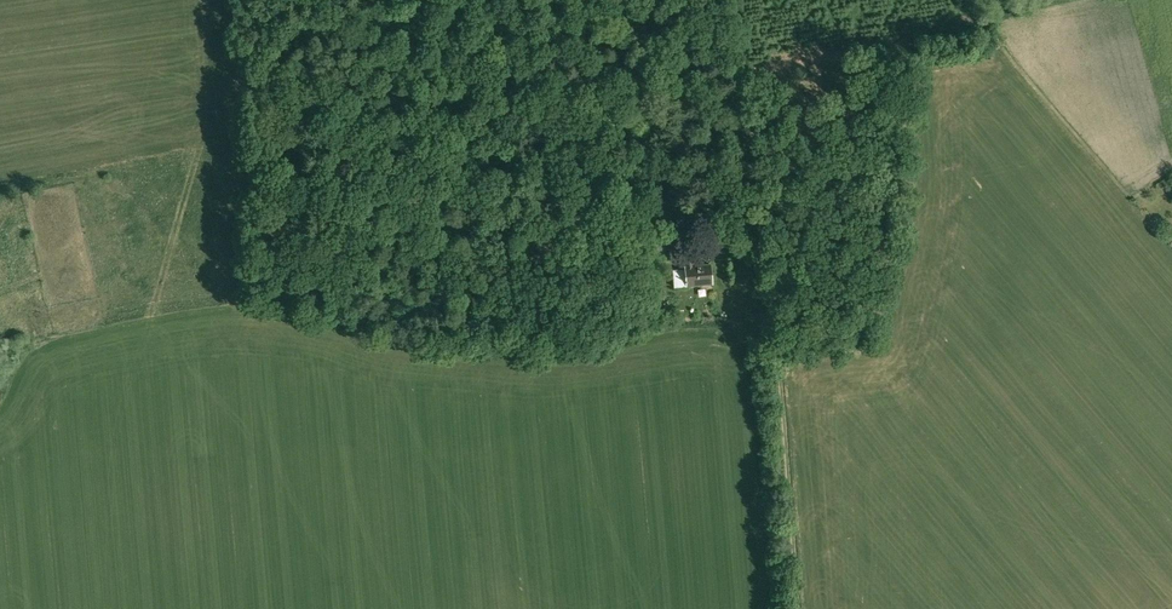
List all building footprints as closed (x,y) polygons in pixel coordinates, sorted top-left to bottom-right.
[(671,241),(656,242),(649,243),(650,251),(672,249),(671,241)] [(675,287),(712,284),(710,265),(694,266),(693,252),(684,253),(685,269),(673,270),(675,287)] [(760,313),(760,321),(772,322),(773,313),(760,313)]
